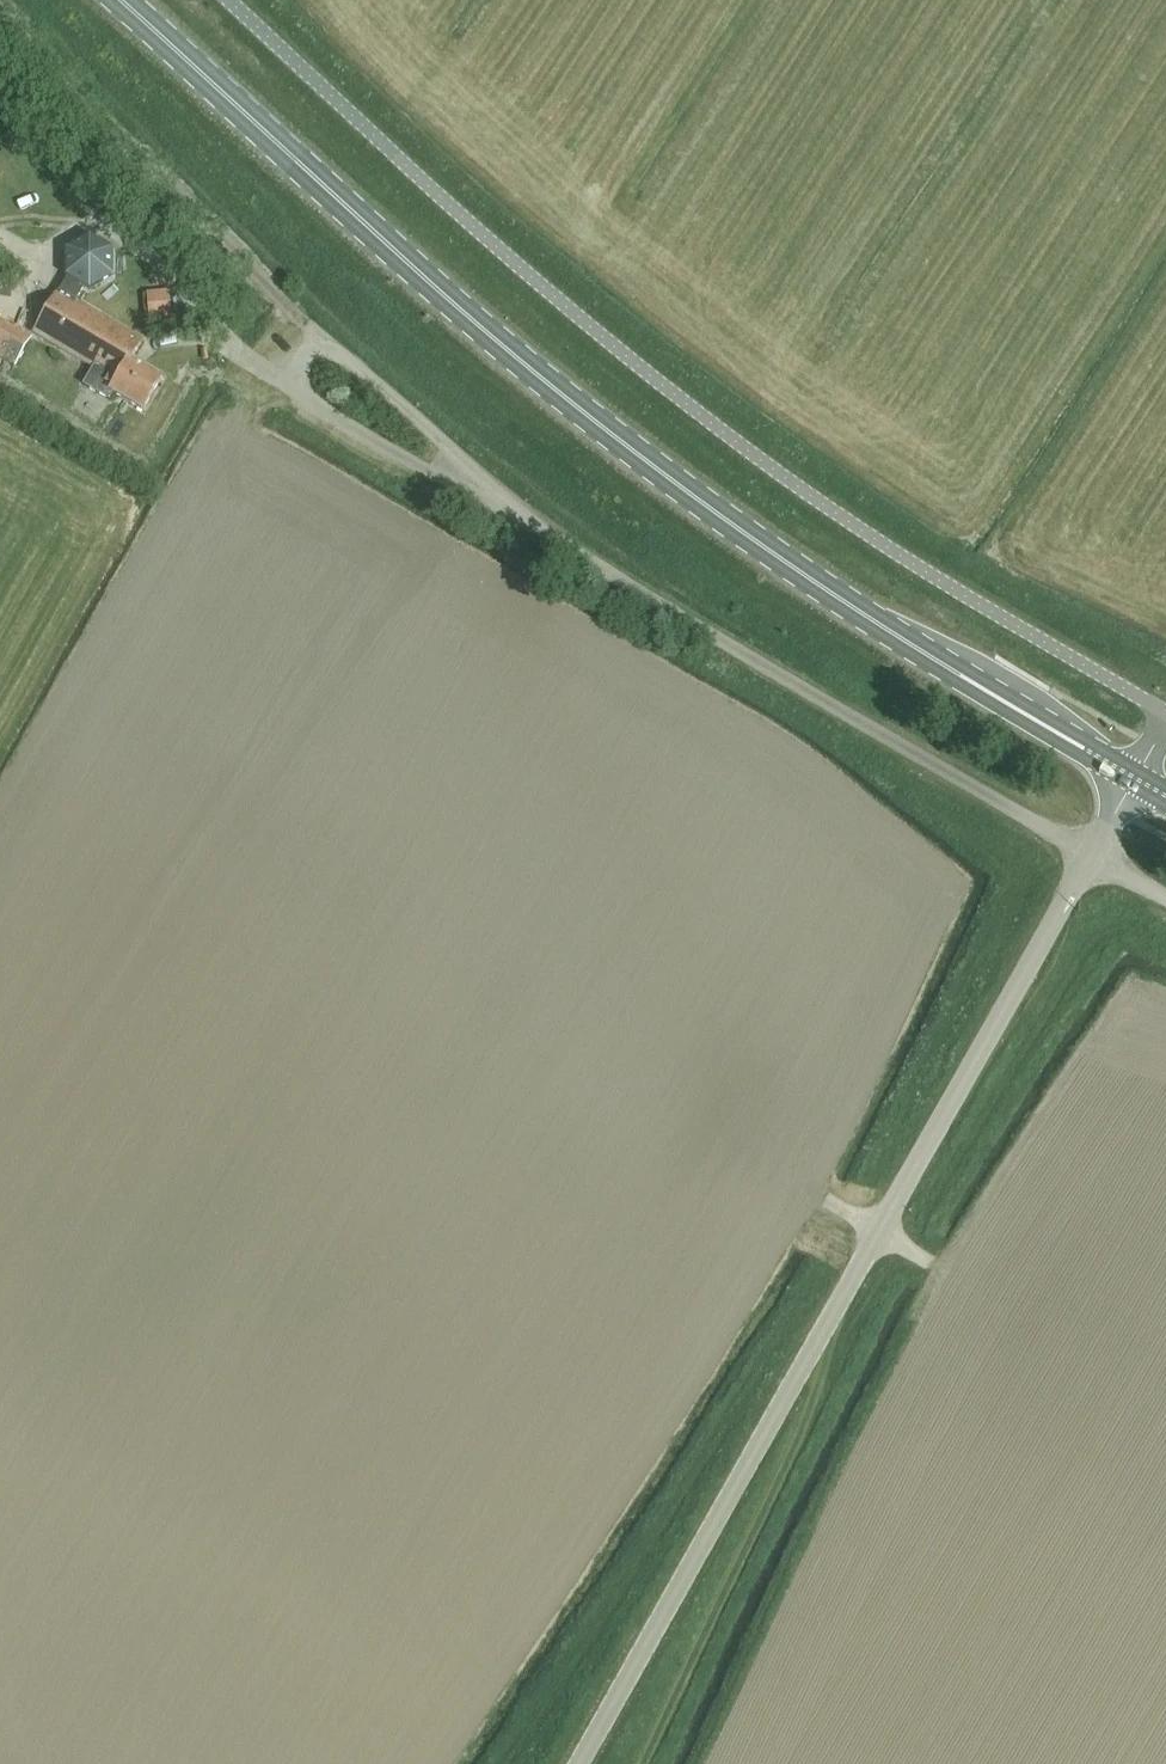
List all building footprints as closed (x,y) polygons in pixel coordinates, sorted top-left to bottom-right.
[(59,292),(75,302),(84,286),(89,289),(111,277),(111,251),(89,239),(67,251),(67,276),(68,277),(59,292)] [(59,292),(58,291),(34,333),(97,369),(87,387),(108,399),(111,393),(143,411),(161,379),(130,361),(142,340),(75,302),(59,292)] [(7,370),(11,364),(15,366),(31,338),(0,321),(0,366),(7,370)] [(374,414),(380,406),(373,401),(367,410),(374,414)]
